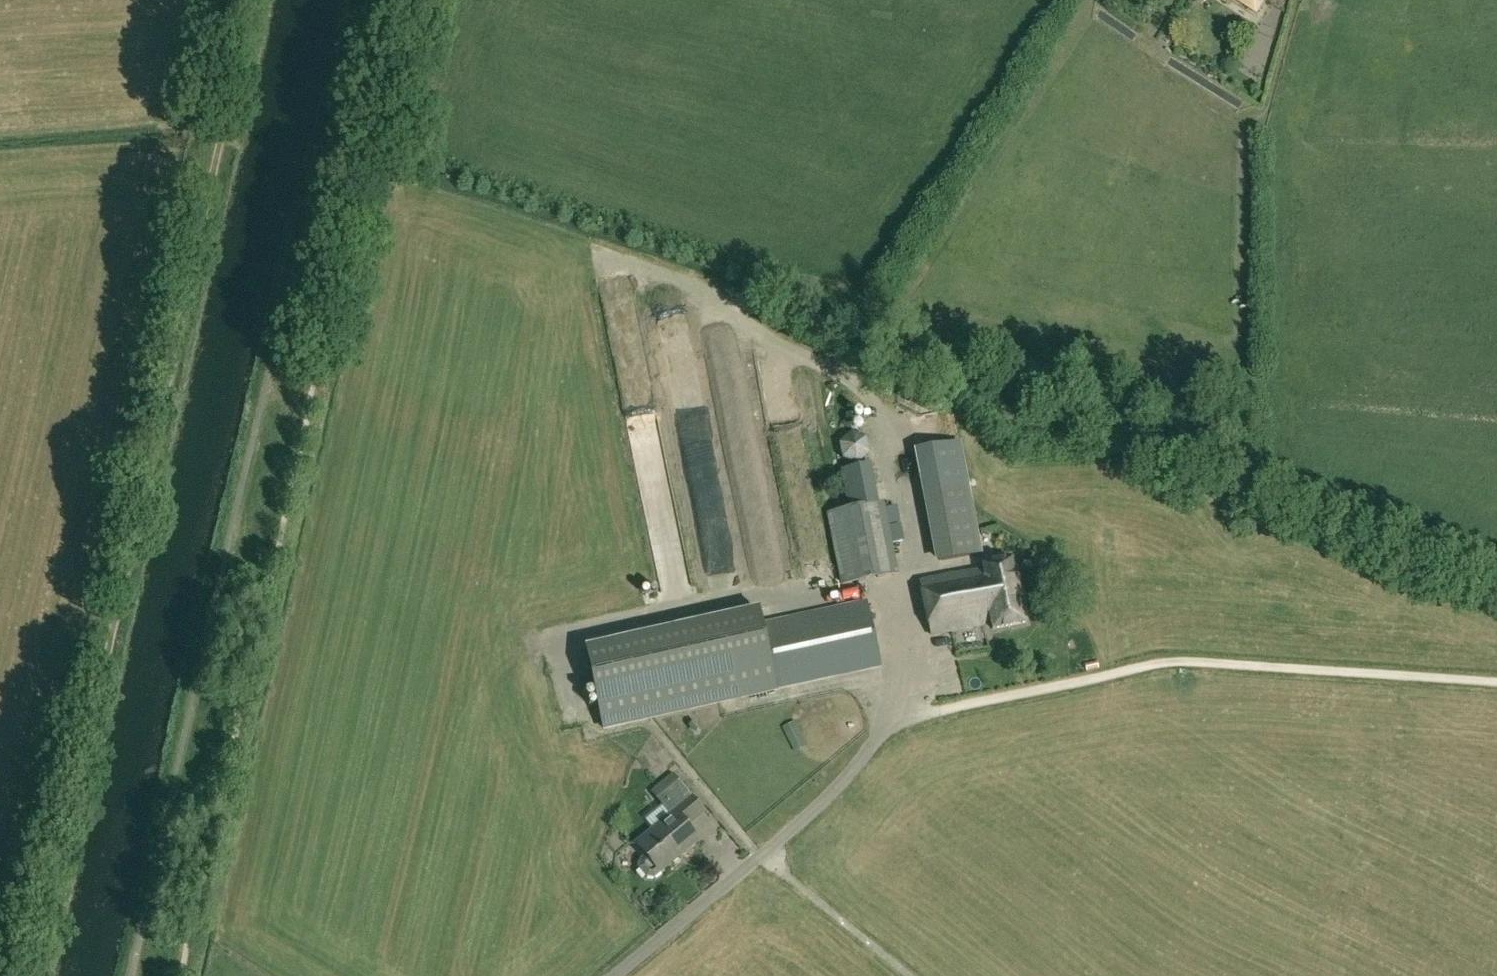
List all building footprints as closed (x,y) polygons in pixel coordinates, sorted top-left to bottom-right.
[(1257,13),(1265,0),(1237,0),(1257,13)] [(841,459),(856,464),(869,456),(866,439),(850,433),(838,443),(841,459)] [(960,441),(914,450),(936,561),(981,552),(960,441)] [(882,503),(878,503),(870,465),(839,470),(847,510),(828,514),(842,585),(896,574),(882,503)] [(1026,623),(1012,559),(974,567),(974,570),(918,581),(931,637),(991,624),(992,630),(1026,623)] [(880,666),(866,602),(761,624),(758,609),(585,646),(602,725),(880,666)] [(677,778),(652,798),(668,818),(633,847),(644,859),(642,861),(642,868),(649,876),(655,877),(661,872),(659,869),(678,854),(679,856),(700,839),(688,825),(704,811),(677,778)]
